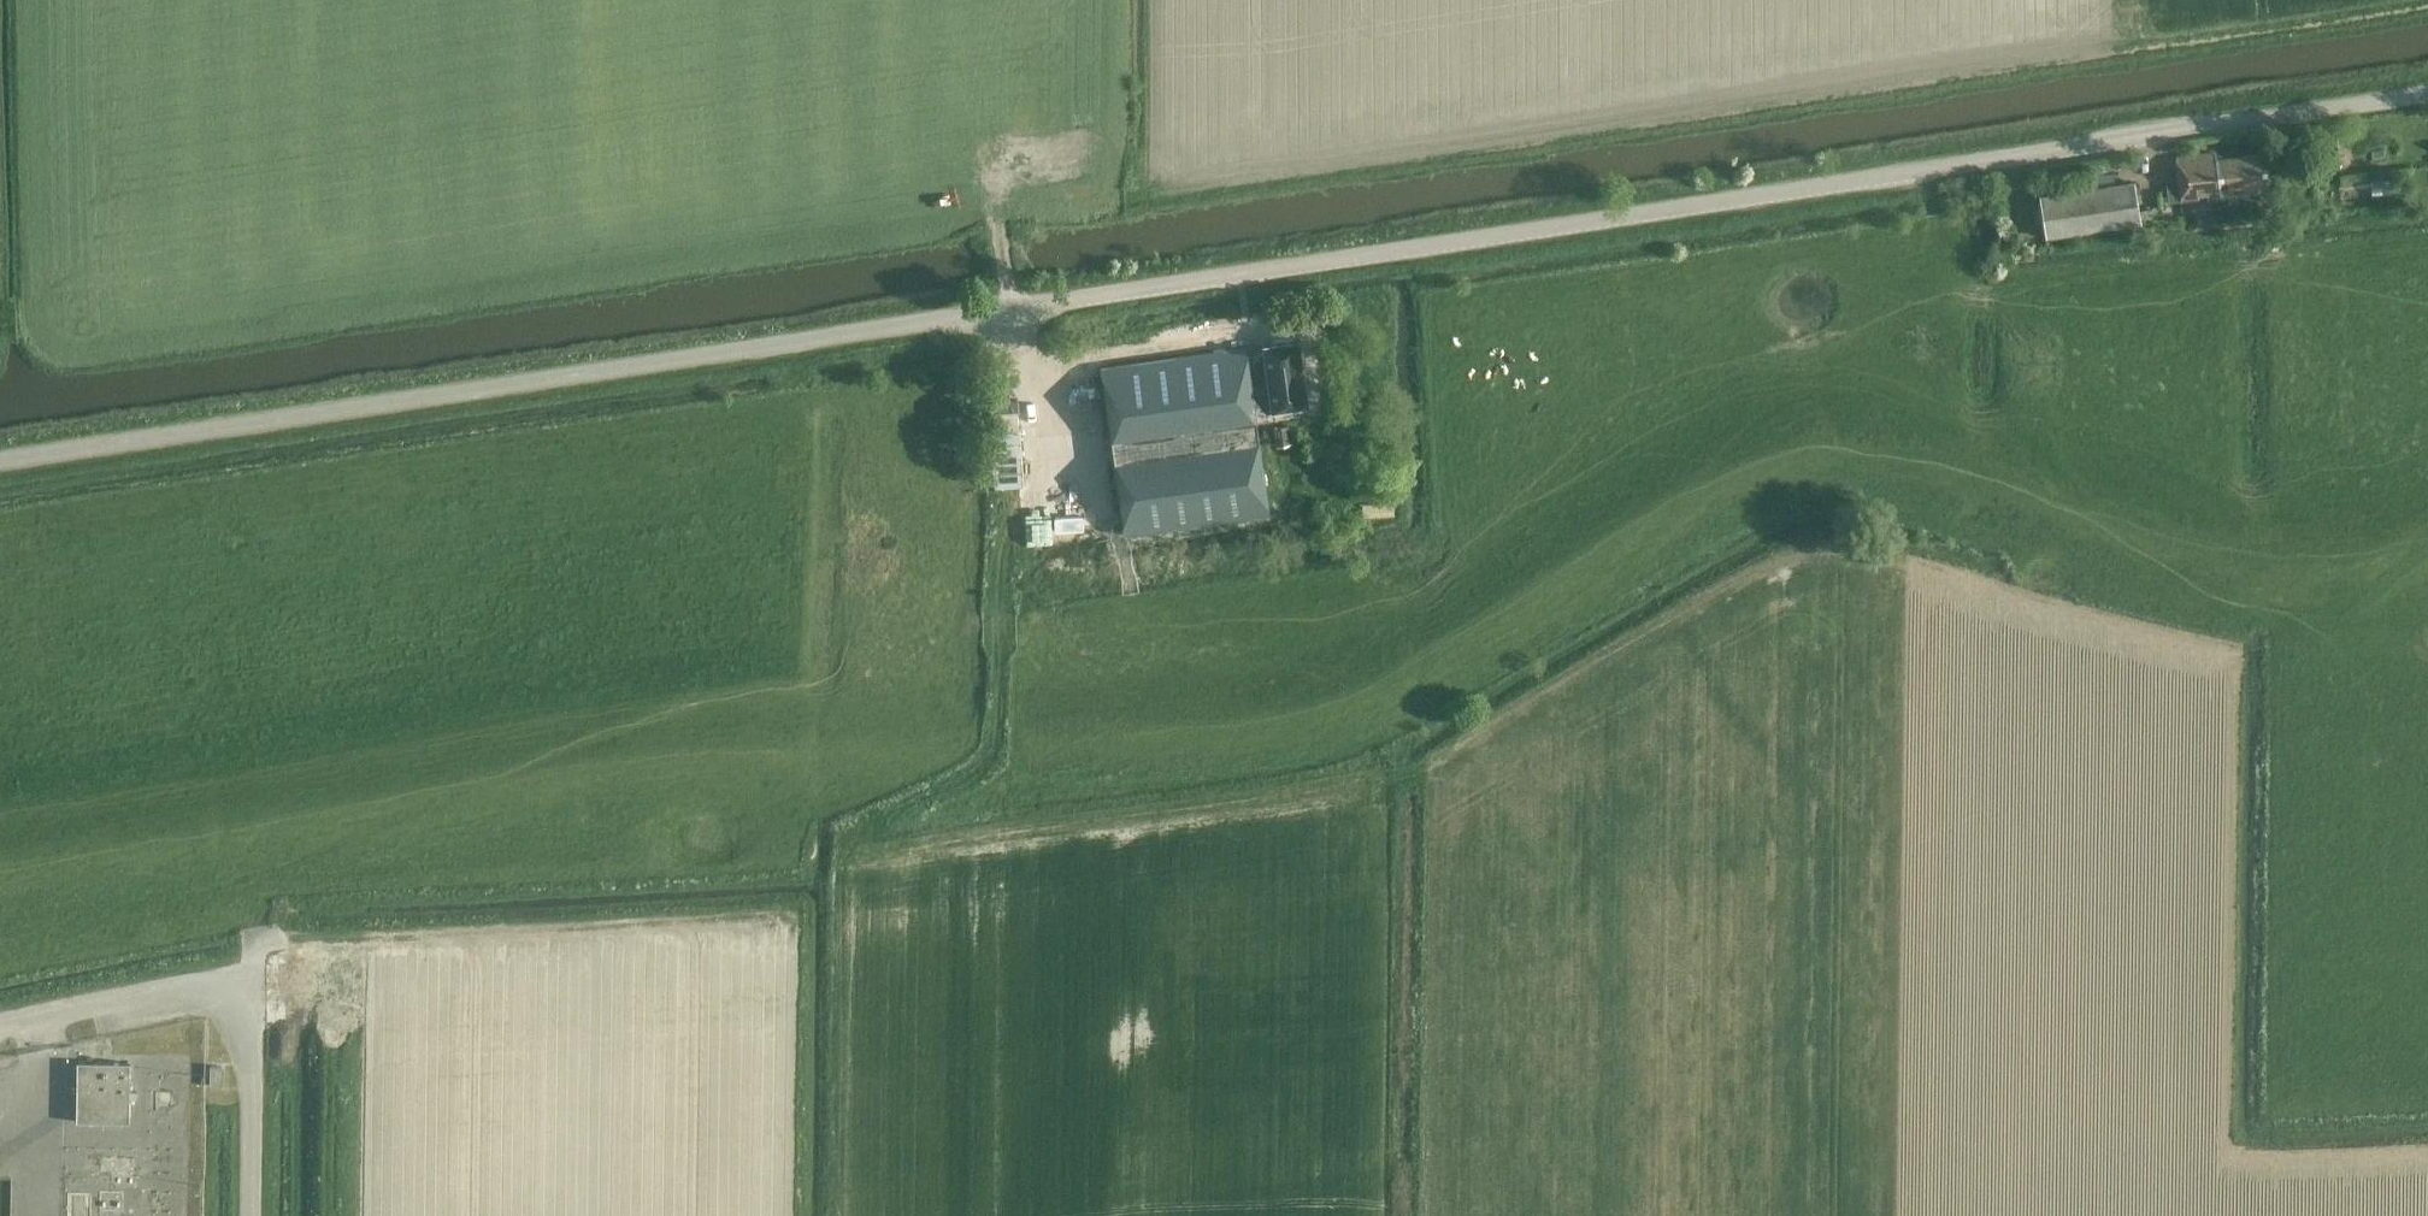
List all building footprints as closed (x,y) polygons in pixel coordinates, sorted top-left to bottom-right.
[(2216,158),(2215,151),(2213,152),(2175,156),(2180,199),(2257,190),(2256,182),(2266,181),(2263,153),(2216,158)] [(2140,220),(2134,181),(2039,195),(2045,235),(2140,220)] [(1251,346),(1107,367),(1131,535),(1276,513),(1262,419),(1283,416),(1282,409),(1314,404),(1304,340),(1272,344),(1273,350),(1252,353),(1251,346)] [(129,1064),(76,1063),(76,1121),(129,1121),(129,1064)] [(209,1086),(223,1086),(223,1066),(209,1066),(209,1086)] [(79,1215),(103,1215),(103,1191),(79,1191),(79,1215)]
